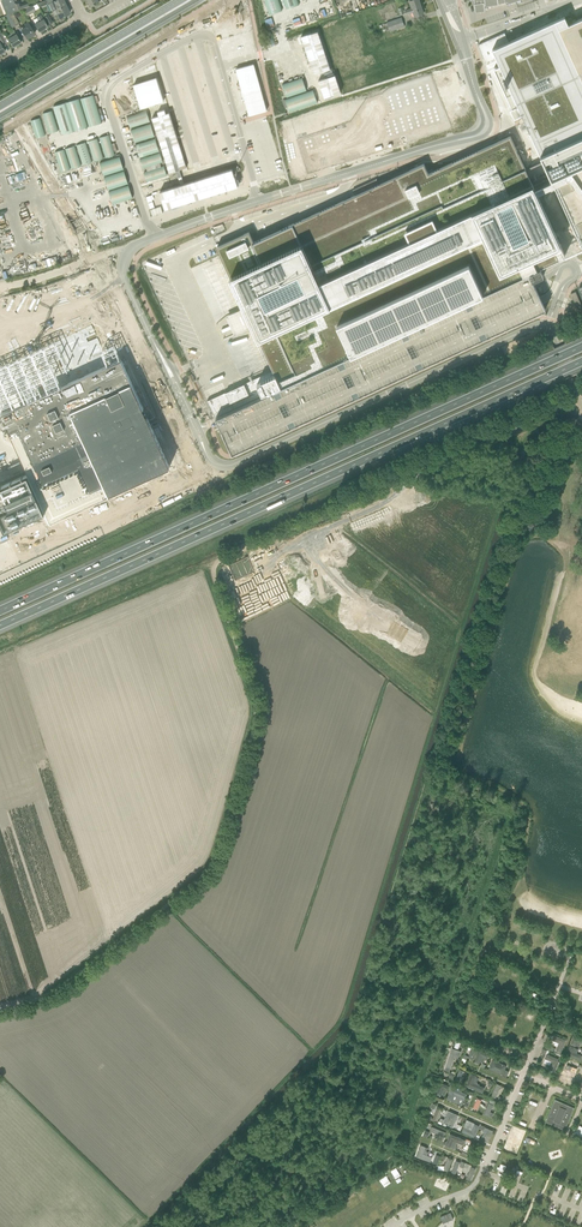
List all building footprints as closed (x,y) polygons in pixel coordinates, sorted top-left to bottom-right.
[(12,13),(17,11),(14,3),(13,0),(0,0),(6,15),(9,14),(12,13)] [(66,5),(63,0),(56,0),(48,4),(52,11),(55,10),(66,5)] [(278,0),(264,0),(269,15),(282,11),(278,0)] [(297,0),(283,0),(286,10),(299,5),(297,0)] [(423,14),(419,0),(413,0),(408,2),(410,8),(405,10),(406,15),(412,13),(414,17),(423,14)] [(521,0),(474,0),(474,4),(475,13),(484,12),(484,6),(485,6),(485,7),(498,6),(498,5),(500,5),(505,3),(506,5),(521,0)] [(19,1),(14,3),(17,11),(26,8),(30,6),(28,2),(24,3),(20,5),(19,1)] [(31,5),(23,10),(27,16),(35,11),(34,10),(32,6),(31,5)] [(66,5),(55,10),(56,14),(55,14),(57,19),(69,13),(66,5)] [(16,26),(19,24),(12,13),(9,14),(16,26)] [(12,28),(16,26),(9,14),(6,15),(4,16),(12,28)] [(35,23),(35,24),(36,26),(39,31),(47,26),(44,21),(40,15),(36,18),(39,21),(35,23)] [(49,24),(52,22),(48,15),(44,17),(49,24)] [(244,384),(248,394),(229,403),(224,393),(207,401),(214,417),(259,396),(296,379),(565,256),(538,196),(555,188),(555,189),(581,248),(581,18),(568,24),(564,16),(549,23),(491,49),(499,66),(493,68),(511,106),(509,107),(513,115),(519,112),(542,161),(525,169),(510,136),(492,144),(428,173),(424,164),(405,172),(396,177),(253,242),(249,232),(218,246),(223,258),(231,276),(245,306),(253,325),(274,370),(244,384)] [(389,32),(404,27),(401,17),(386,22),(387,24),(384,24),(387,32),(389,31),(389,32)] [(27,38),(34,34),(27,22),(24,24),(24,26),(21,28),(27,38)] [(4,32),(1,34),(7,43),(10,42),(13,47),(20,42),(17,37),(13,30),(9,32),(10,34),(7,36),(4,32)] [(330,70),(317,32),(300,37),(313,75),(330,70)] [(268,111),(254,64),(235,70),(249,117),(268,111)] [(435,75),(352,98),(367,152),(396,143),(395,142),(404,140),(403,136),(426,129),(422,115),(446,108),(443,98),(451,95),(446,78),(437,81),(435,75)] [(340,93),(335,76),(318,81),(324,98),(340,93)] [(164,101),(157,78),(133,85),(141,109),(164,101)] [(286,98),(306,91),(302,78),(281,85),(286,98)] [(288,113),(317,103),(312,90),(284,100),(288,113)] [(102,123),(93,95),(80,99),(89,127),(102,123)] [(88,128),(79,99),(66,103),(75,132),(88,128)] [(62,135),(74,132),(65,103),(53,107),(62,135)] [(453,128),(462,126),(457,107),(447,110),(449,118),(447,119),(448,123),(452,122),(453,128)] [(146,110),(126,116),(130,128),(150,122),(146,110)] [(187,168),(169,113),(166,114),(164,110),(157,112),(159,116),(152,118),(169,173),(187,168)] [(58,131),(52,111),(42,114),(48,134),(58,131)] [(45,135),(40,118),(30,121),(35,138),(45,135)] [(150,124),(131,130),(135,142),(154,136),(150,124)] [(99,138),(105,158),(115,156),(108,135),(99,138)] [(155,138),(135,145),(139,157),(159,151),(155,138)] [(103,159),(97,139),(87,142),(94,162),(103,159)] [(92,163),(85,143),(76,146),(82,166),(92,163)] [(333,149),(335,155),(347,150),(345,144),(333,149)] [(81,166),(74,146),(65,149),(71,169),(81,166)] [(70,170),(64,149),(54,152),(60,173),(70,170)] [(160,153),(140,159),(143,168),(146,167),(160,163),(162,162),(160,153)] [(103,176),(123,170),(119,157),(99,163),(103,176)] [(147,171),(144,172),(147,181),(167,175),(164,166),(161,167),(147,171)] [(238,187),(232,169),(159,192),(165,210),(238,187)] [(108,191),(128,184),(124,171),(104,178),(108,191)] [(112,205),(132,199),(128,186),(108,192),(112,205)] [(152,217),(163,213),(160,206),(150,210),(152,217)] [(216,421),(230,454),(543,307),(540,301),(532,283),(528,276),(527,273),(503,284),(476,297),(342,358),(296,379),(259,396),(214,417),(216,421)] [(58,304),(72,299),(69,288),(54,293),(58,304)] [(581,305),(575,292),(570,294),(576,307),(581,305)] [(80,300),(73,301),(75,312),(83,310),(80,300)] [(0,365),(0,413),(120,357),(113,343),(102,348),(90,323),(0,365)] [(0,486),(0,520),(5,531),(46,511),(51,522),(171,465),(120,357),(0,413),(0,414),(28,473),(0,486)] [(532,926),(525,925),(523,935),(530,937),(532,926)] [(541,966),(547,969),(549,963),(544,960),(541,966)] [(572,966),(581,969),(581,965),(581,962),(574,960),(572,966)] [(525,1019),(531,1021),(535,1012),(528,1010),(525,1019)] [(511,1030),(508,1038),(514,1040),(517,1032),(511,1030)] [(574,1033),(567,1055),(581,1059),(581,1057),(581,1054),(577,1052),(578,1048),(575,1047),(578,1041),(581,1043),(581,1036),(574,1033)] [(555,1052),(561,1054),(567,1039),(555,1034),(551,1043),(558,1046),(555,1052)] [(519,1043),(524,1044),(527,1037),(521,1035),(519,1043)] [(473,1059),(478,1048),(473,1046),(468,1057),(473,1059)] [(445,1069),(450,1071),(454,1057),(458,1059),(461,1050),(452,1047),(445,1069)] [(479,1049),(475,1062),(480,1064),(482,1058),(488,1059),(490,1053),(479,1049)] [(555,1073),(560,1057),(546,1054),(544,1062),(550,1064),(548,1071),(555,1073)] [(492,1059),(489,1069),(508,1075),(510,1070),(505,1069),(507,1064),(492,1059)] [(461,1080),(465,1070),(460,1068),(456,1078),(461,1080)] [(476,1082),(478,1075),(471,1072),(466,1085),(483,1092),(486,1086),(476,1082)] [(436,1093),(445,1097),(450,1085),(441,1082),(436,1093)] [(497,1083),(492,1094),(496,1096),(502,1085),(497,1083)] [(462,1105),(467,1093),(452,1086),(447,1098),(462,1105)] [(478,1109),(482,1099),(477,1097),(473,1107),(478,1109)] [(484,1113),(489,1115),(494,1103),(489,1101),(484,1113)] [(555,1102),(556,1102),(555,1101),(547,1121),(563,1129),(572,1109),(564,1105),(564,1106),(555,1102)] [(438,1107),(433,1117),(438,1120),(443,1109),(438,1107)] [(453,1126),(458,1114),(449,1110),(444,1122),(453,1126)] [(462,1132),(475,1137),(480,1124),(467,1119),(462,1132)] [(445,1136),(447,1131),(432,1126),(430,1131),(445,1136)] [(516,1137),(518,1129),(513,1128),(507,1144),(519,1148),(522,1139),(516,1137)] [(446,1145),(455,1148),(457,1142),(464,1144),(466,1139),(450,1133),(446,1145)] [(431,1161),(432,1156),(427,1154),(430,1147),(420,1144),(417,1156),(431,1161)] [(443,1168),(448,1170),(453,1158),(448,1156),(443,1168)] [(456,1174),(461,1160),(456,1159),(451,1172),(456,1174)] [(498,1172),(503,1174),(507,1164),(502,1162),(498,1172)] [(472,1166),(467,1177),(472,1179),(477,1168),(472,1166)] [(391,1170),(396,1178),(400,1175),(395,1167),(391,1170)] [(386,1175),(380,1178),(383,1185),(390,1183),(386,1175)] [(378,1180),(371,1184),(374,1190),(381,1186),(378,1180)] [(496,1180),(492,1190),(496,1192),(500,1181),(496,1180)] [(421,1183),(417,1186),(421,1194),(426,1191),(421,1183)] [(364,1189),(358,1192),(361,1199),(367,1197),(364,1189)] [(403,1197),(406,1202),(412,1198),(409,1193),(403,1197)] [(347,1201),(351,1209),(357,1207),(353,1198),(347,1201)] [(343,1214),(347,1211),(343,1204),(339,1207),(343,1214)] [(333,1210),(328,1212),(332,1221),(337,1219),(333,1210)] [(451,1212),(441,1215),(443,1222),(454,1219),(451,1212)] [(534,1216),(531,1222),(538,1224),(540,1219),(534,1216)] [(326,1225),(320,1217),(315,1221),(319,1226),(322,1226),(326,1225)]
